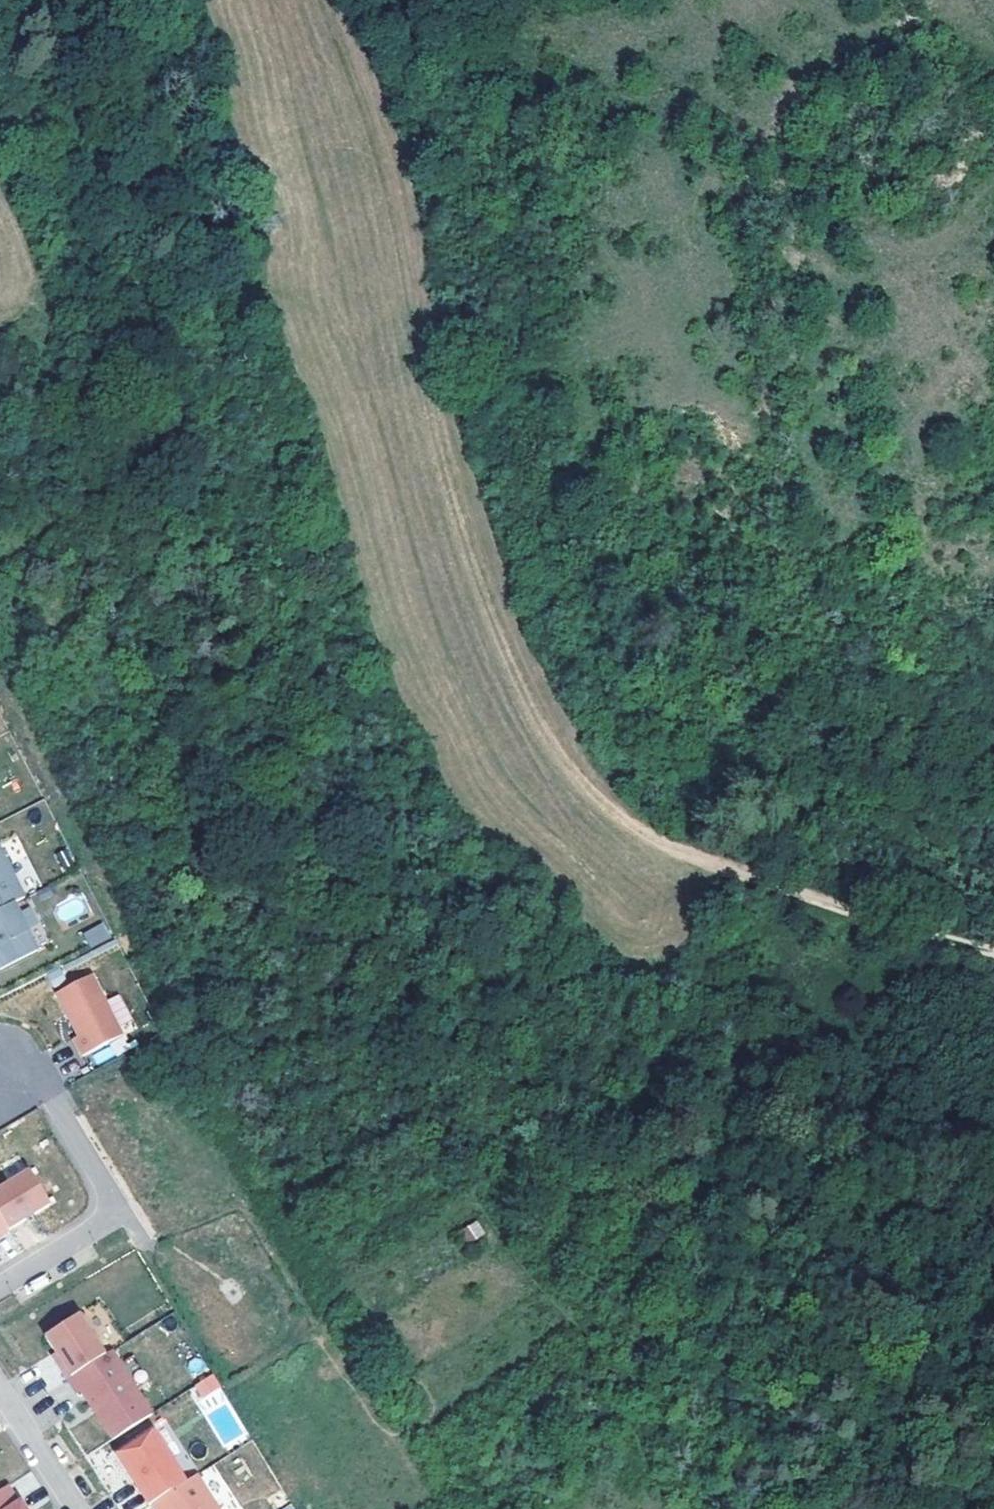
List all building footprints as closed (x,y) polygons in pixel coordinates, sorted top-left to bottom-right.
[(15,900),(27,895),(0,842),(0,908),(15,900)] [(0,908),(0,967),(39,948),(15,900),(0,908)] [(103,921),(81,933),(90,949),(112,937),(103,921)] [(92,973),(57,990),(78,1033),(72,1036),(81,1053),(122,1034),(92,973)] [(7,1229),(49,1204),(28,1169),(0,1185),(0,1217),(7,1229)] [(57,1366),(66,1380),(104,1355),(78,1314),(44,1336),(54,1353),(61,1363),(57,1366)] [(112,1439),(151,1415),(110,1352),(67,1379),(76,1393),(80,1390),(112,1439)] [(50,1355),(57,1366),(61,1363),(54,1353),(50,1355)] [(199,1399),(221,1386),(213,1373),(191,1386),(199,1399)] [(138,1488),(149,1505),(185,1481),(153,1431),(117,1455),(131,1476),(134,1475),(141,1486),(138,1488)] [(134,1475),(131,1476),(138,1488),(141,1486),(134,1475)] [(153,1504),(156,1508),(219,1508),(197,1475),(153,1504)] [(8,1489),(0,1494),(0,1508),(20,1508),(8,1489)]
